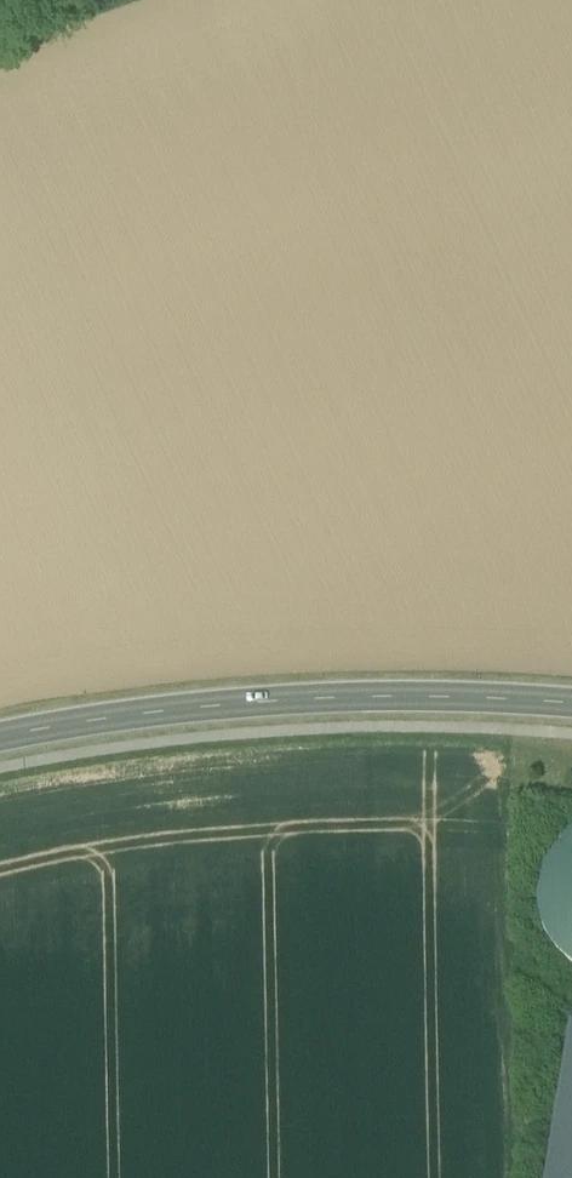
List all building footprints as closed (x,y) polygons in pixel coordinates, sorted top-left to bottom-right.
[(561,840),(544,866),(537,897),(543,928),(561,954),(571,962),(571,833),(561,840)] [(571,1026),(547,1177),(571,1177),(571,1026)]
